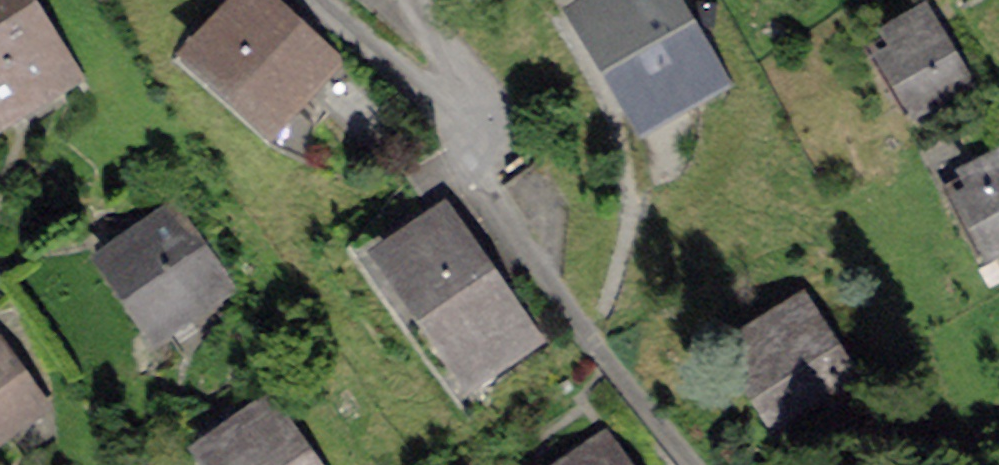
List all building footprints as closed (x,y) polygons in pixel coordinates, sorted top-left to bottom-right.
[(62,73),(17,0),(0,0),(0,112),(62,73)] [(267,114),(293,87),(311,103),(340,72),(321,55),(332,44),(297,13),(287,24),(261,0),(250,0),(200,54),(267,114)] [(592,13),(652,117),(716,80),(669,0),(614,0),(592,13)] [(970,82),(929,12),(884,38),(925,108),(970,82)] [(962,180),(998,250),(998,160),(962,180)] [(396,263),(470,369),(510,341),(519,355),(536,344),(443,210),(426,221),(436,235),(396,263)] [(111,258),(163,330),(224,286),(173,215),(111,258)] [(855,396),(803,316),(744,355),(795,434),(855,396)] [(39,407),(0,352),(0,434),(39,407)] [(210,452),(219,464),(312,464),(272,408),(210,452)] [(609,449),(587,464),(621,464),(609,449)]
